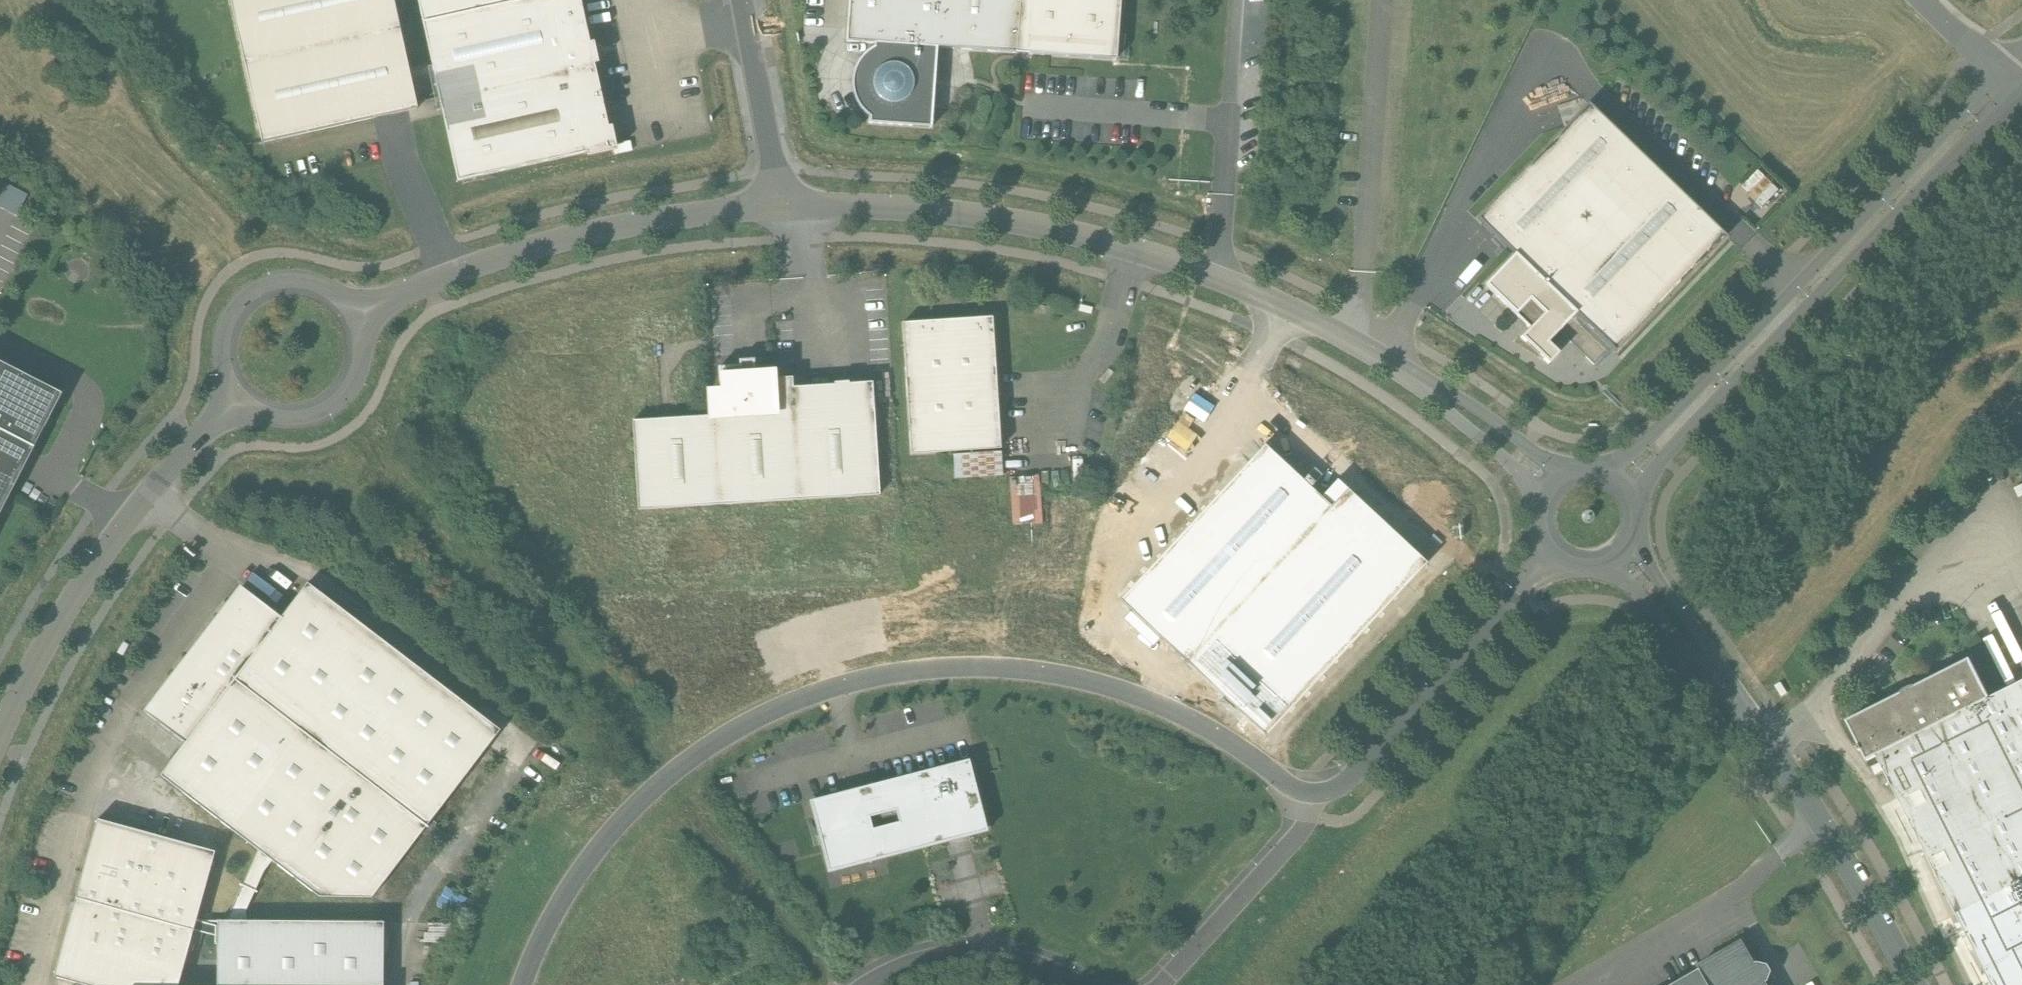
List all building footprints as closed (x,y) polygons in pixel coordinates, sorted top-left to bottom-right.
[(262,143),(418,108),(393,0),(230,0),(262,143)] [(457,182),(613,147),(594,65),(598,64),(594,44),(586,46),(575,0),(417,0),(457,182)] [(847,41),(874,43),(936,48),(1117,60),(1121,0),(850,0),(847,41)] [(932,129),(936,48),(874,43),(874,49),(868,53),(863,58),(860,62),(857,68),(855,75),(853,83),(854,90),(855,96),(858,103),(861,109),(865,113),(869,117),(869,124),(932,129)] [(1726,237),(1588,104),(1476,220),(1513,255),(1484,286),(1529,329),(1521,338),(1548,365),(1558,354),(1548,344),(1558,333),(1594,366),(1610,349),(1615,353),(1726,237)] [(1749,186),(1766,205),(1783,189),(1766,171),(1749,186)] [(18,218),(27,200),(0,186),(0,208),(18,218)] [(992,318),(902,324),(911,456),(1001,450),(992,318)] [(0,363),(0,517),(63,396),(0,363)] [(712,417),(633,422),(638,511),(880,496),(873,383),(777,389),(775,369),(741,371),(741,367),(718,369),(721,402),(711,403),(712,417)] [(1321,499),(1264,446),(1119,601),(1266,737),(1427,565),(1337,481),(1321,499)] [(1001,453),(953,456),(954,480),(1003,477),(1001,453)] [(307,585),(282,618),(240,587),(142,713),(186,745),(161,777),(259,852),(226,922),(206,922),(197,920),(193,932),(217,937),(217,984),(383,984),(383,923),(247,922),(246,911),(264,873),(272,862),(319,898),(371,899),(499,731),(307,585)] [(1970,660),(1848,722),(1868,761),(1878,756),(1990,699),(1970,660)] [(1878,756),(1994,984),(2021,984),(2021,683),(1990,699),(1878,756)] [(988,833),(969,760),(809,802),(828,874),(956,841),(988,833)] [(97,820),(54,978),(77,984),(179,984),(193,932),(197,920),(215,853),(97,820)] [(1742,943),(1699,967),(1701,971),(1676,984),(1767,984),(1766,983),(1767,982),(1771,973),(1767,967),(1758,965),(1755,967),(1742,943)]
